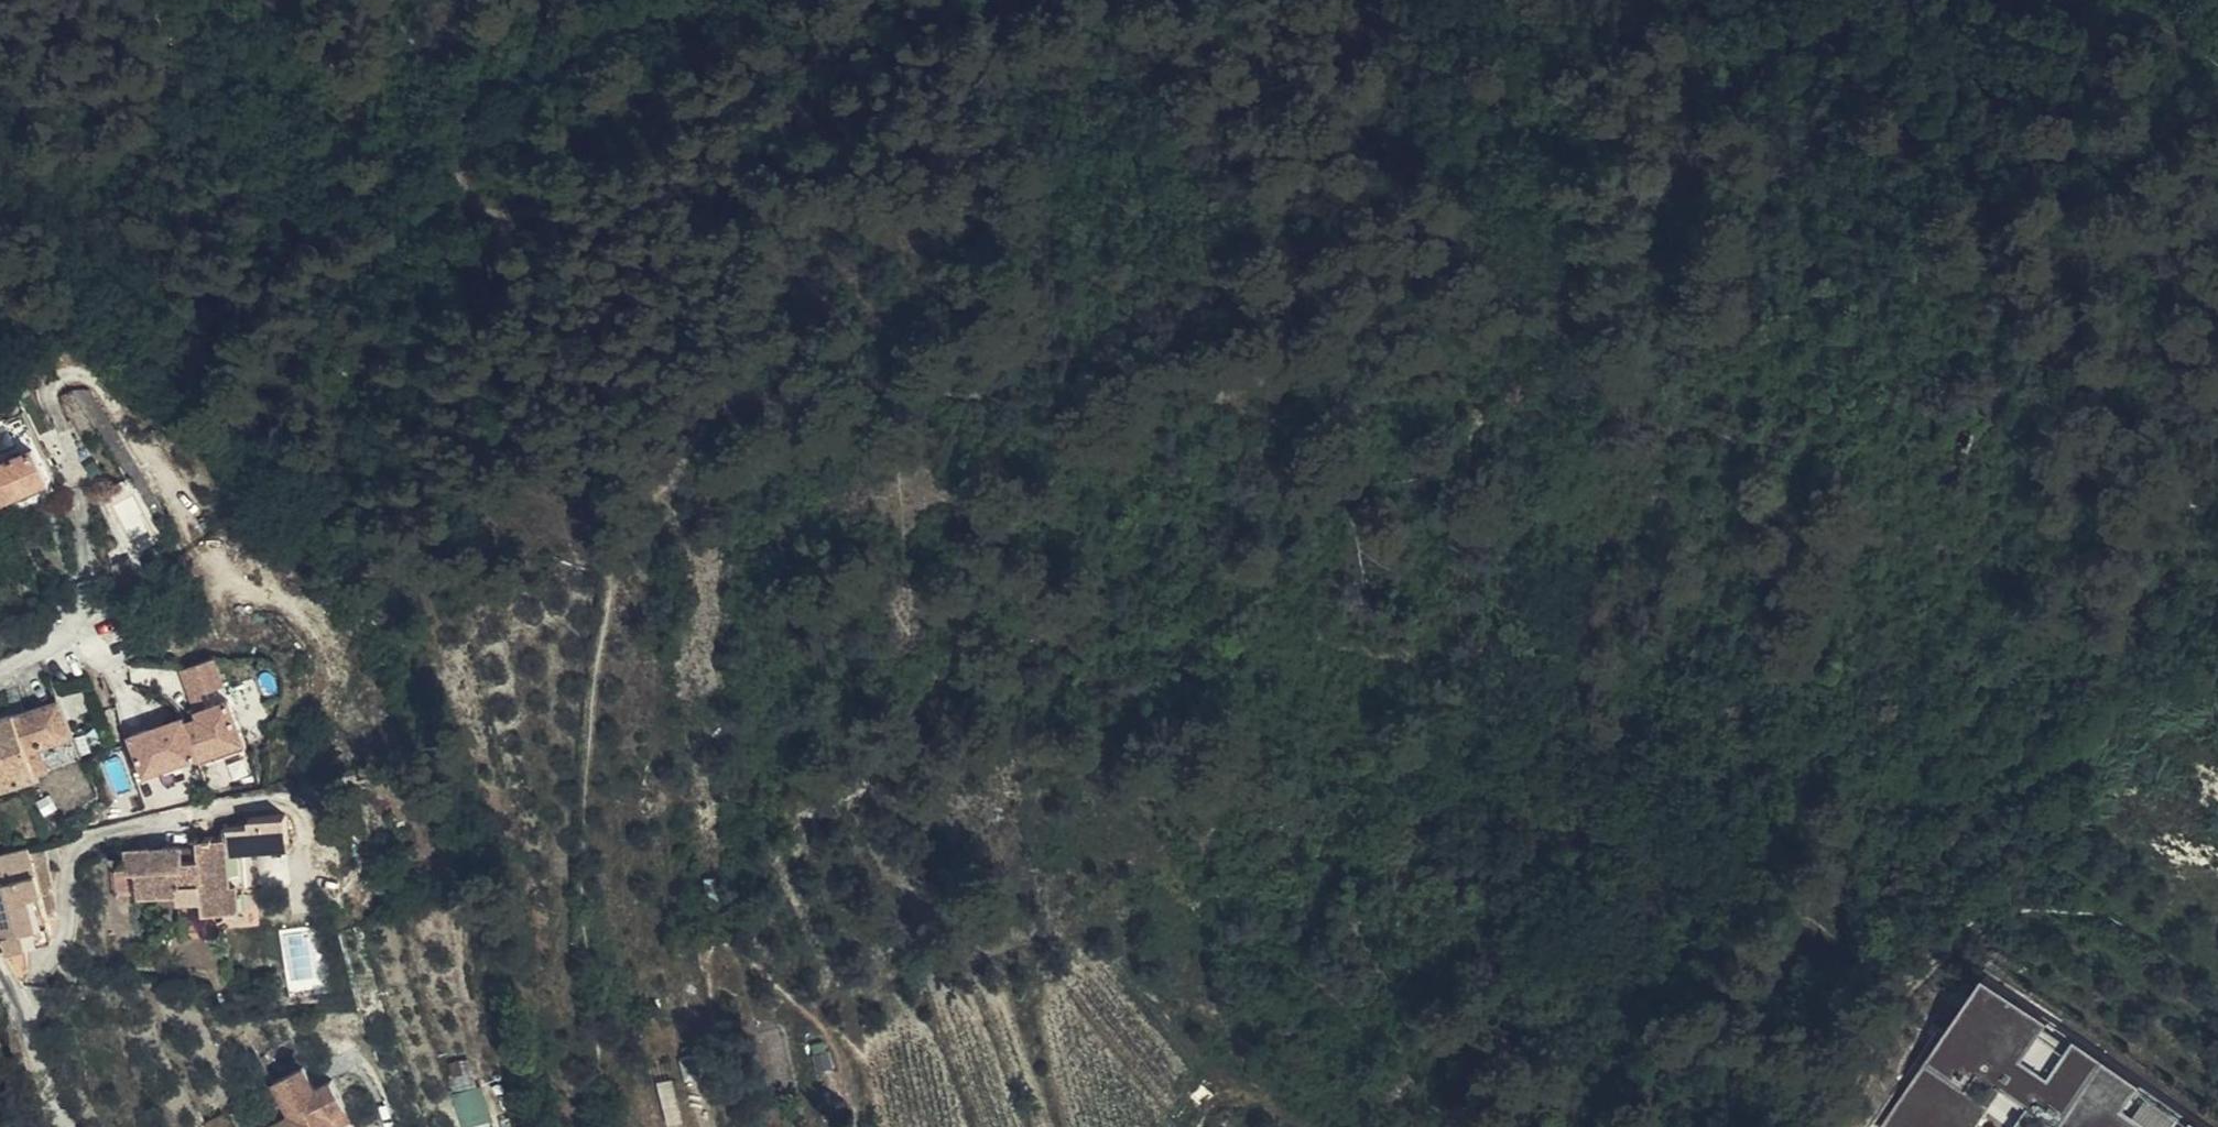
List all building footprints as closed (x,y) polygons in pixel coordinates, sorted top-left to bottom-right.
[(3,518),(62,492),(25,412),(0,424),(0,510),(3,518)] [(193,705),(230,694),(218,655),(181,666),(193,705)] [(235,699),(127,728),(140,775),(248,746),(235,699)] [(0,722),(0,794),(20,788),(29,786),(23,758),(69,747),(58,708),(14,721),(11,719),(0,722)] [(76,775),(69,747),(23,758),(29,786),(76,775)] [(177,895),(177,901),(200,899),(202,915),(240,910),(237,884),(230,886),(225,838),(197,841),(197,846),(184,848),(182,845),(122,849),(124,874),(133,874),(136,899),(177,895)] [(27,843),(13,846),(0,850),(0,923),(8,950),(53,937),(27,843)] [(200,899),(177,901),(179,930),(202,928),(202,915),(200,899)] [(2137,1095),(2156,1068),(2097,1023),(2067,1063),(2041,1043),(2071,1003),(2010,956),(1894,1108),(1919,1126),(1977,1126),(2019,1072),(2045,1092),(2018,1126),(2179,1126),(2137,1095)] [(346,1110),(330,1080),(314,1089),(302,1067),(273,1082),(289,1114),(265,1126),(334,1126),(330,1118),(346,1110)] [(482,1083),(451,1093),(462,1126),(496,1126),(482,1083)] [(2209,1108),(2195,1126),(2217,1126),(2217,1114),(2209,1108)]
